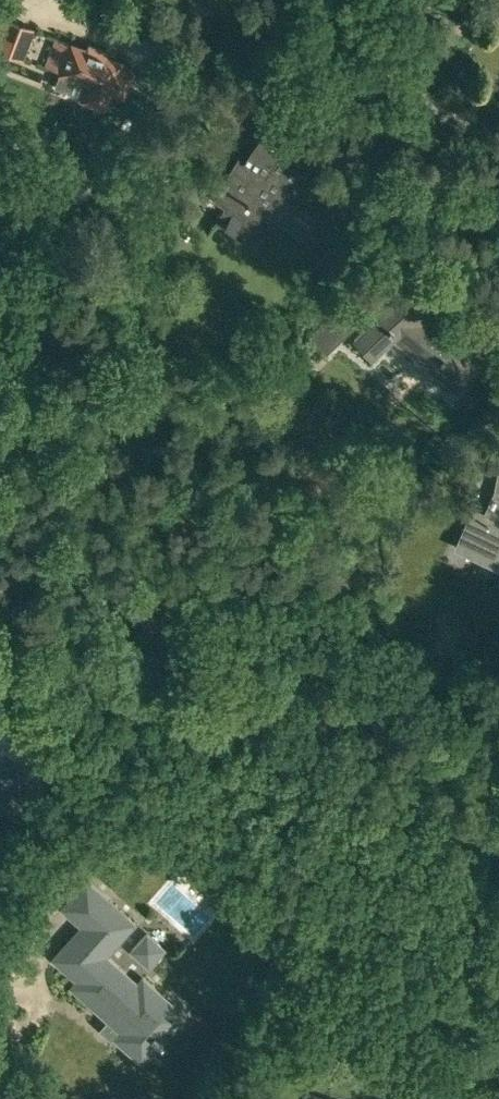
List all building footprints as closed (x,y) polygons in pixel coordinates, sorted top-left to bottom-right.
[(23,61),(36,29),(0,15),(0,52),(23,61)] [(54,88),(104,107),(110,90),(124,95),(134,68),(120,63),(121,61),(107,56),(109,51),(90,44),(88,49),(58,38),(47,66),(60,71),(54,88)] [(287,193),(304,204),(318,182),(287,162),(284,167),(275,161),(291,137),(269,122),(244,160),(239,157),(225,178),(217,174),(207,189),(217,195),(214,200),(224,207),(215,221),(245,241),(260,219),(268,205),(276,210),(287,193)] [(396,339),(458,392),(473,373),(463,365),(470,355),(433,323),(435,320),(408,291),(356,338),(375,359),(396,339)] [(310,334),(327,353),(366,316),(349,297),(347,295),(310,334)] [(393,388),(419,372),(413,362),(387,378),(393,388)] [(423,370),(400,389),(419,412),(442,393),(423,370)] [(498,565),(498,486),(498,491),(495,497),(493,496),(491,500),(493,501),(486,514),(475,509),(458,546),(498,565)] [(2,800),(21,798),(18,765),(0,766),(0,795),(2,795),(2,800)] [(120,866),(98,887),(115,904),(137,883),(120,866)] [(113,1036),(142,1062),(184,1015),(143,978),(137,984),(105,956),(135,923),(87,880),(62,908),(82,926),(53,959),(77,981),(72,986),(120,1029),(113,1036)] [(155,987),(179,987),(180,971),(155,970),(155,987)]
